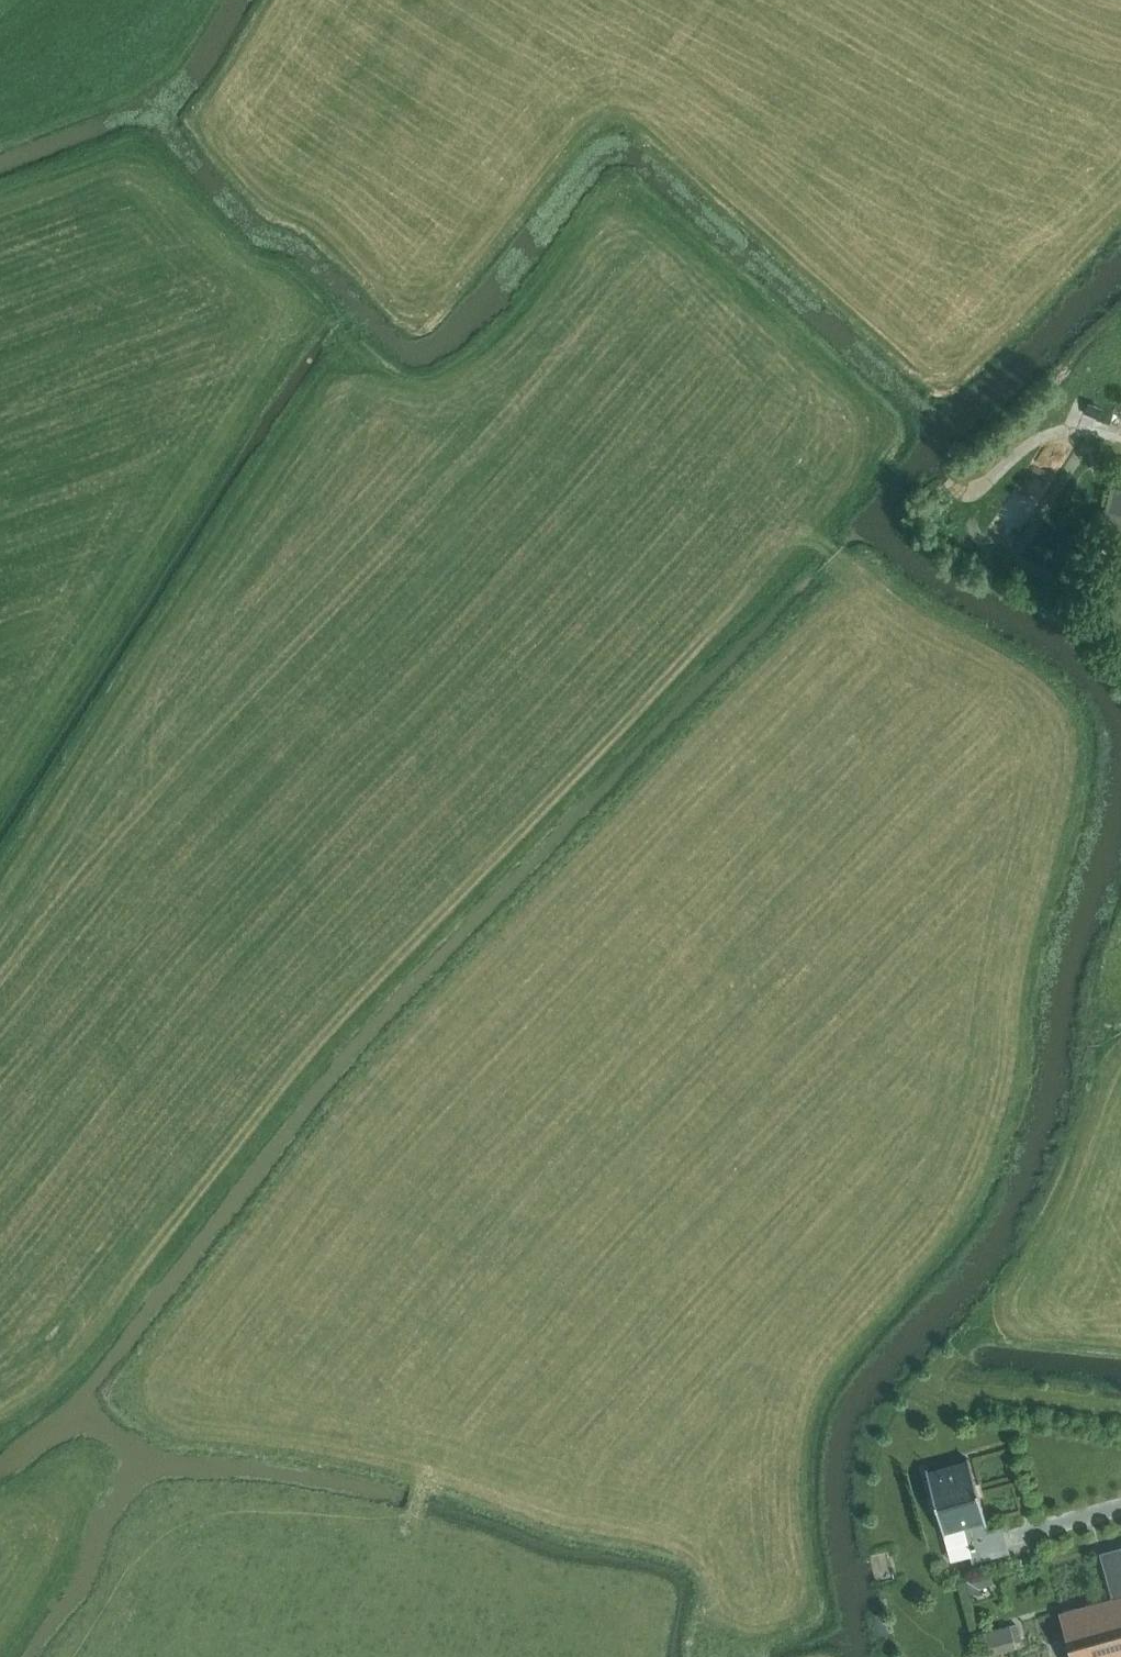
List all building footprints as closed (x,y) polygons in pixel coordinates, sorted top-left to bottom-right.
[(1120,549),(1120,480),(1113,478),(1097,543),(1120,549)] [(986,1520),(969,1459),(926,1470),(943,1532),(967,1525),(970,1537),(969,1538),(974,1558),(1006,1549),(1001,1529),(988,1533),(984,1520),(986,1520)] [(1104,1554),(1115,1596),(1058,1612),(1071,1656),(1120,1656),(1120,1549),(1104,1554)] [(1016,1646),(1010,1623),(983,1630),(989,1653),(1016,1646)]
